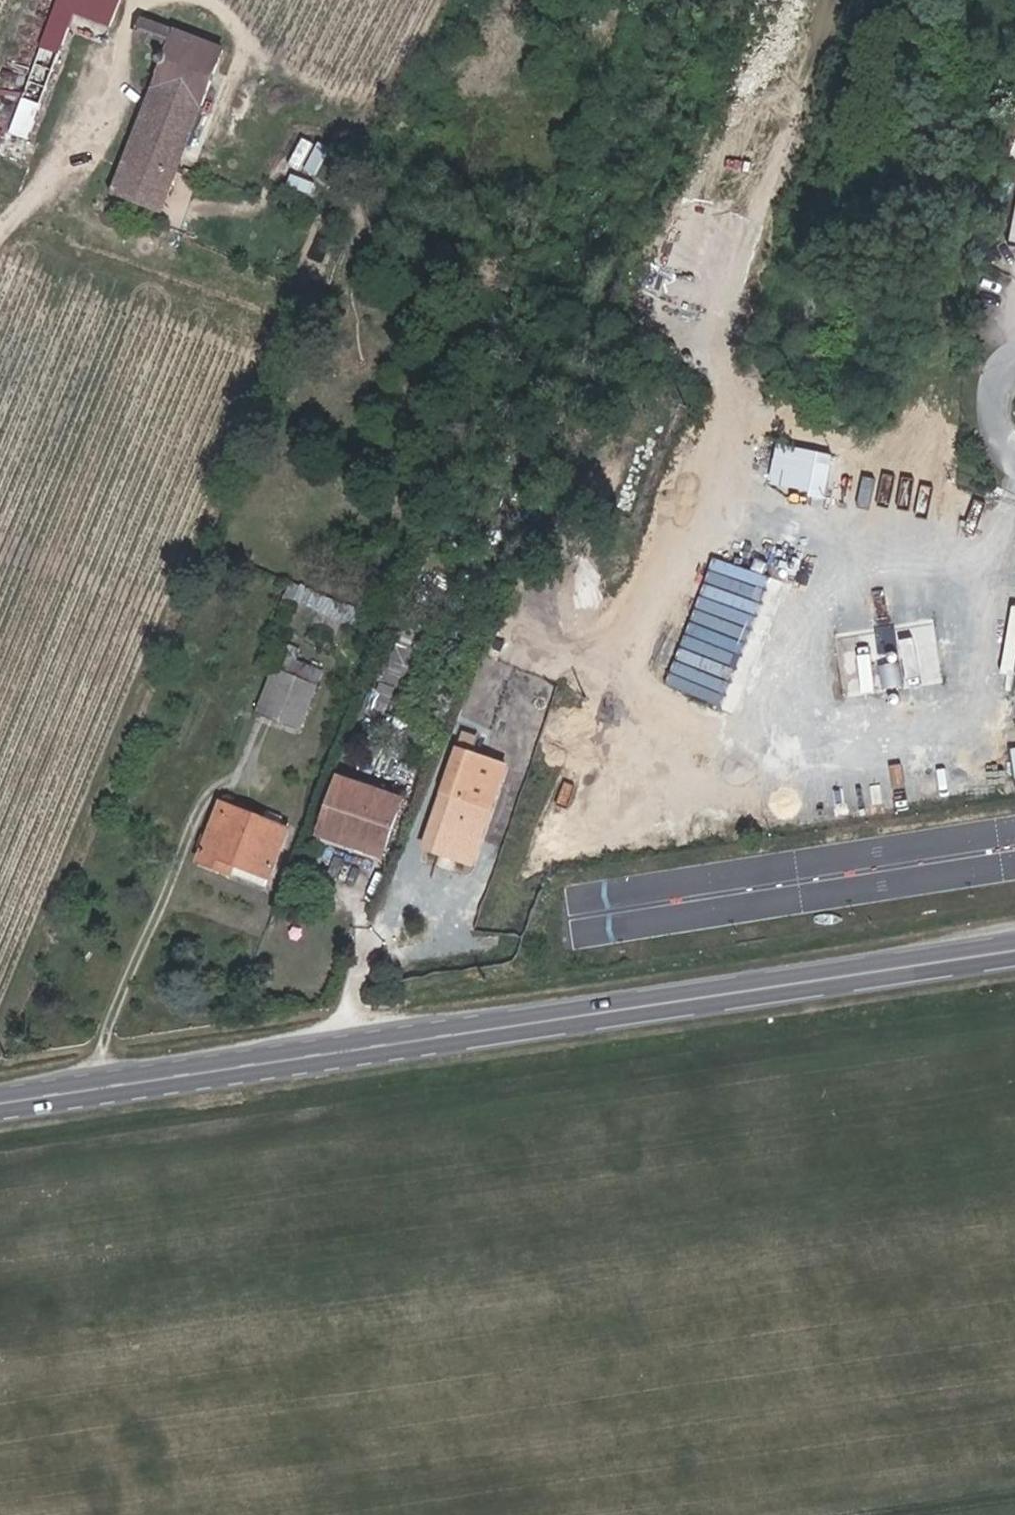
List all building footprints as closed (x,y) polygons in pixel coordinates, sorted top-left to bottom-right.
[(6,116),(26,124),(59,43),(74,5),(111,20),(120,0),(53,0),(6,116)] [(98,58),(111,20),(74,5),(59,43),(75,49),(98,58)] [(142,15),(134,36),(171,52),(169,59),(156,55),(151,70),(162,74),(155,91),(116,194),(160,213),(201,111),(226,51),(179,31),(142,15)] [(933,635),(902,642),(911,683),(942,677),(933,635)] [(852,643),(837,646),(841,677),(857,674),(852,643)] [(269,708),(249,763),(283,777),(304,719),(269,708)] [(521,772),(471,760),(446,857),(495,869),(521,772)] [(424,812),(353,796),(340,855),(410,871),(424,812)] [(295,861),(221,841),(204,896),(238,905),(241,895),(280,906),(295,861)]
